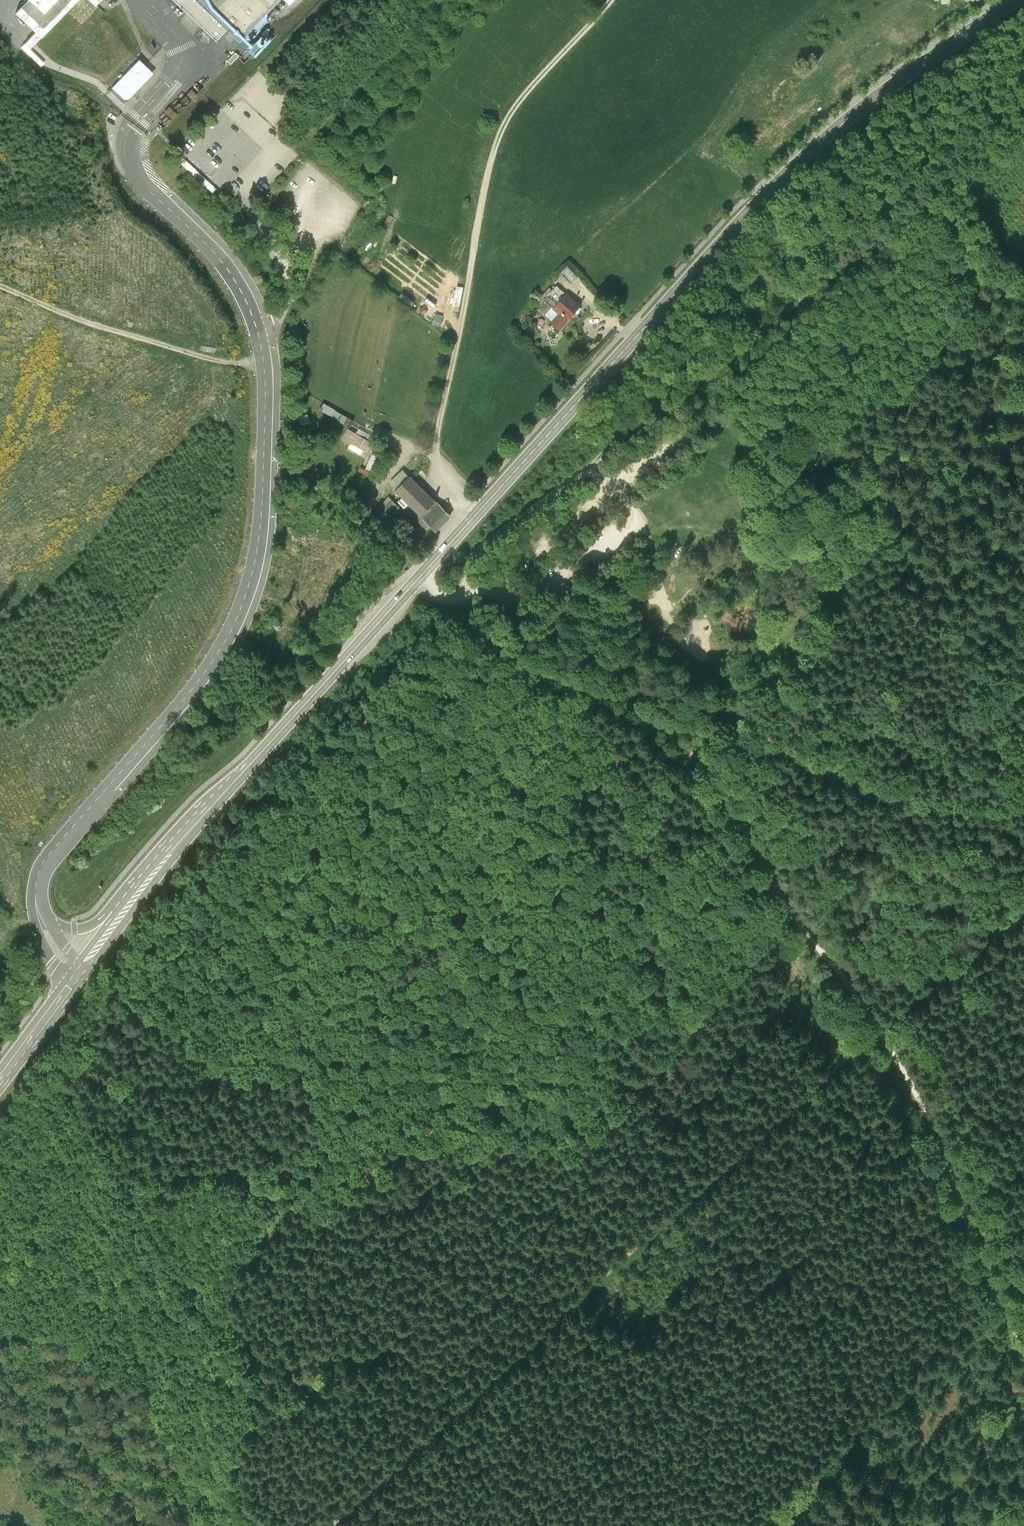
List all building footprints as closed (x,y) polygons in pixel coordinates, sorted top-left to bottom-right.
[(14,11),(35,31),(24,43),(30,49),(76,0),(25,0),(14,11)] [(216,39),(228,26),(201,0),(174,0),(216,39)] [(228,26),(234,31),(242,39),(279,0),(201,0),(228,26)] [(139,59),(111,88),(126,102),(131,98),(154,73),(139,59)] [(580,306),(566,294),(553,308),(544,301),(537,308),(545,315),(543,317),(559,330),(580,306)] [(370,444),(348,430),(342,440),(364,453),(370,444)] [(410,476),(396,490),(424,517),(438,502),(410,476)] [(395,515),(404,506),(395,498),(387,507),(395,515)] [(423,519),(436,532),(452,515),(438,502),(424,517),(423,519)]
